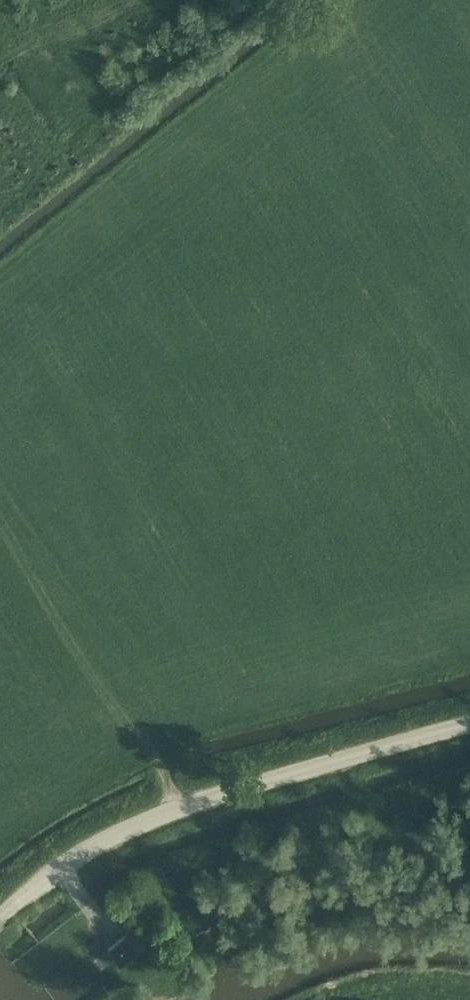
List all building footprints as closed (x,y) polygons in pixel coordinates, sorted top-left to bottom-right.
[(138,951),(126,934),(108,948),(121,964),(138,951)]
